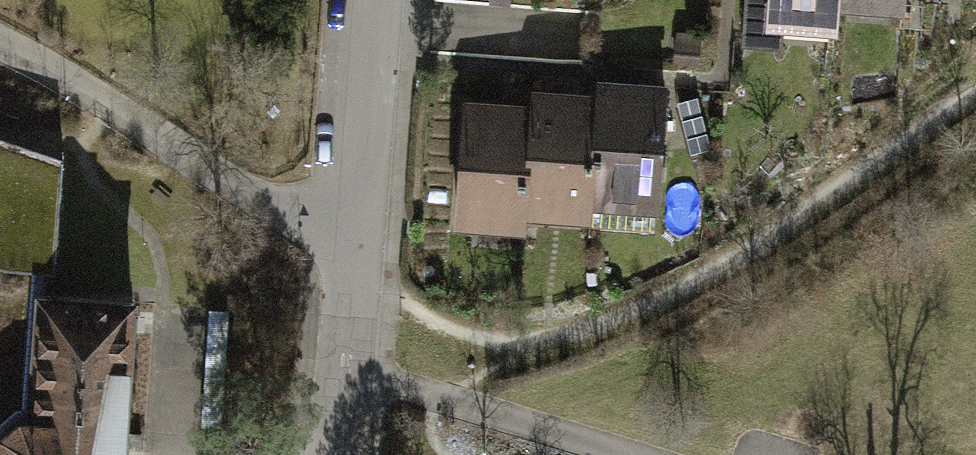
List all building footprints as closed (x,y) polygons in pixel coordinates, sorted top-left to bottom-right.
[(769,28),(837,31),(838,10),(838,0),(771,0),(769,28)] [(838,10),(901,13),(902,0),(838,0),(838,10)] [(599,76),(598,91),(591,207),(660,211),(668,80),(599,76)] [(534,87),(533,103),(526,216),(591,220),(591,207),(598,91),(534,87)] [(533,103),(464,99),(456,226),(526,231),(526,216),(533,103)] [(0,128),(0,265),(2,266),(55,270),(66,164),(56,160),(57,147),(0,128)] [(599,226),(665,231),(667,213),(601,208),(599,226)] [(31,292),(24,409),(0,436),(0,454),(129,454),(139,299),(31,292)]
